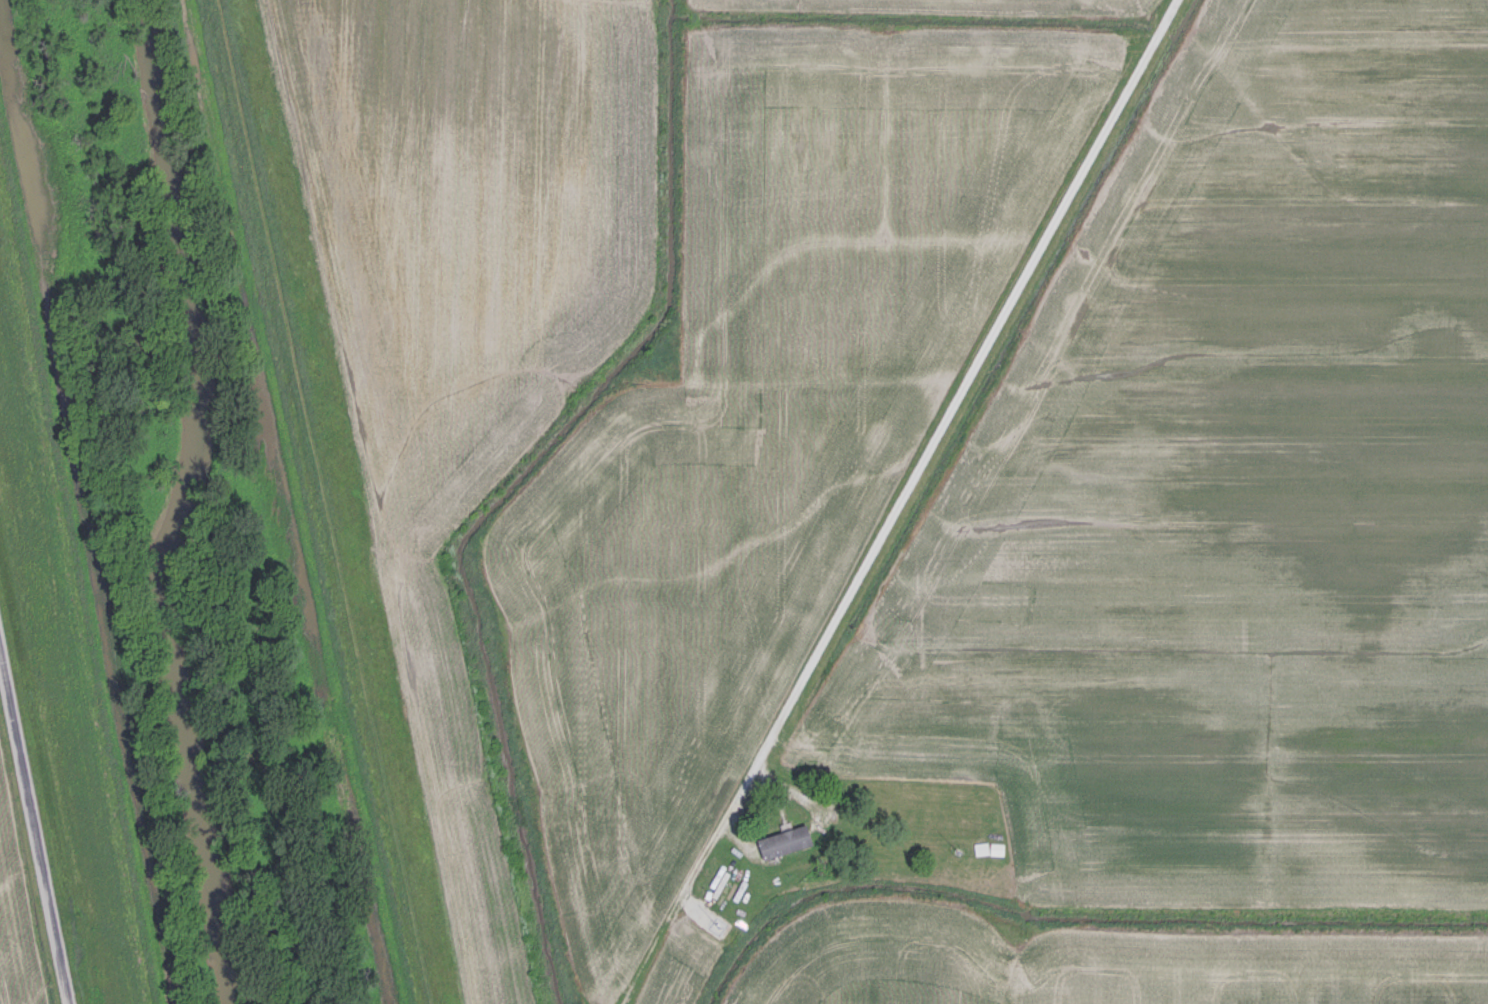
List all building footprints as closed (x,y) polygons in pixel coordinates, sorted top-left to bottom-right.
[(823,847),(818,825),(767,837),(772,858),(823,847)]
